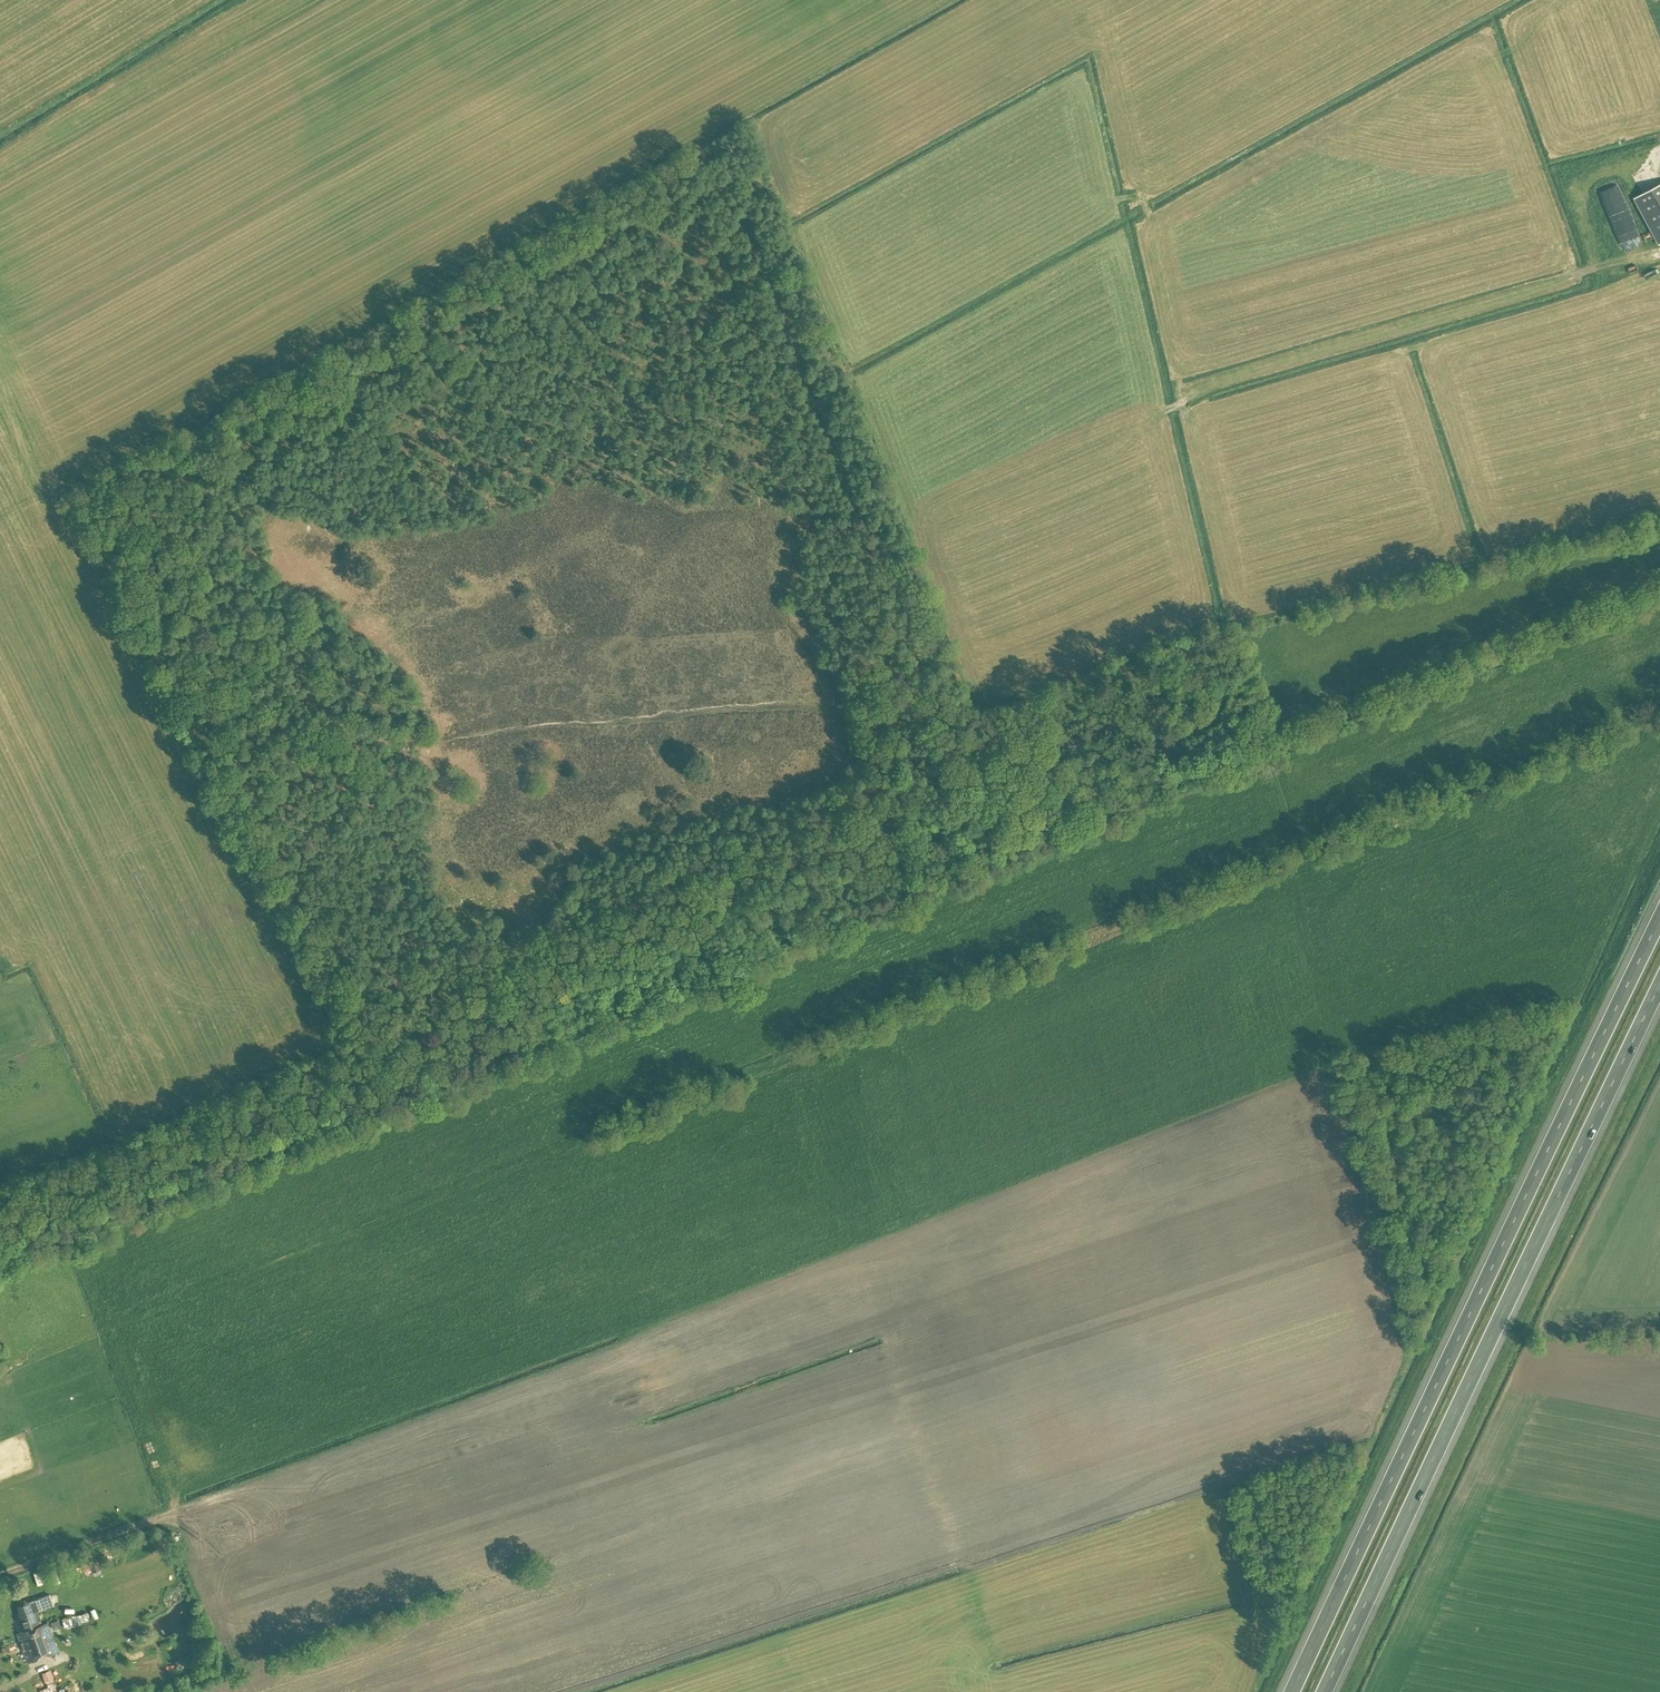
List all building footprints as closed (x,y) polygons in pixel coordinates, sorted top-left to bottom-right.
[(1603,189),(1617,231),(1634,225),(1620,183),(1603,189)] [(1657,245),(1659,244),(1659,185),(1633,199),(1657,245)] [(80,1563),(85,1576),(101,1570),(95,1552),(85,1556),(87,1560),(80,1563)] [(16,1595),(13,1587),(7,1589),(10,1597),(16,1595)] [(18,1621),(23,1633),(23,1634),(39,1628),(39,1627),(36,1621),(38,1621),(36,1616),(34,1616),(34,1614),(54,1607),(50,1596),(26,1605),(22,1602),(18,1604),(15,1608),(20,1620),(18,1621)] [(67,1627),(92,1619),(89,1610),(64,1618),(67,1627)] [(23,1634),(23,1633),(16,1636),(19,1644),(22,1643),(25,1651),(22,1652),(27,1665),(57,1654),(46,1625),(39,1627),(39,1628),(23,1634)] [(177,1667),(199,1657),(197,1651),(174,1662),(177,1667)] [(48,1686),(41,1688),(43,1691),(61,1691),(52,1668),(43,1672),(48,1686)]
